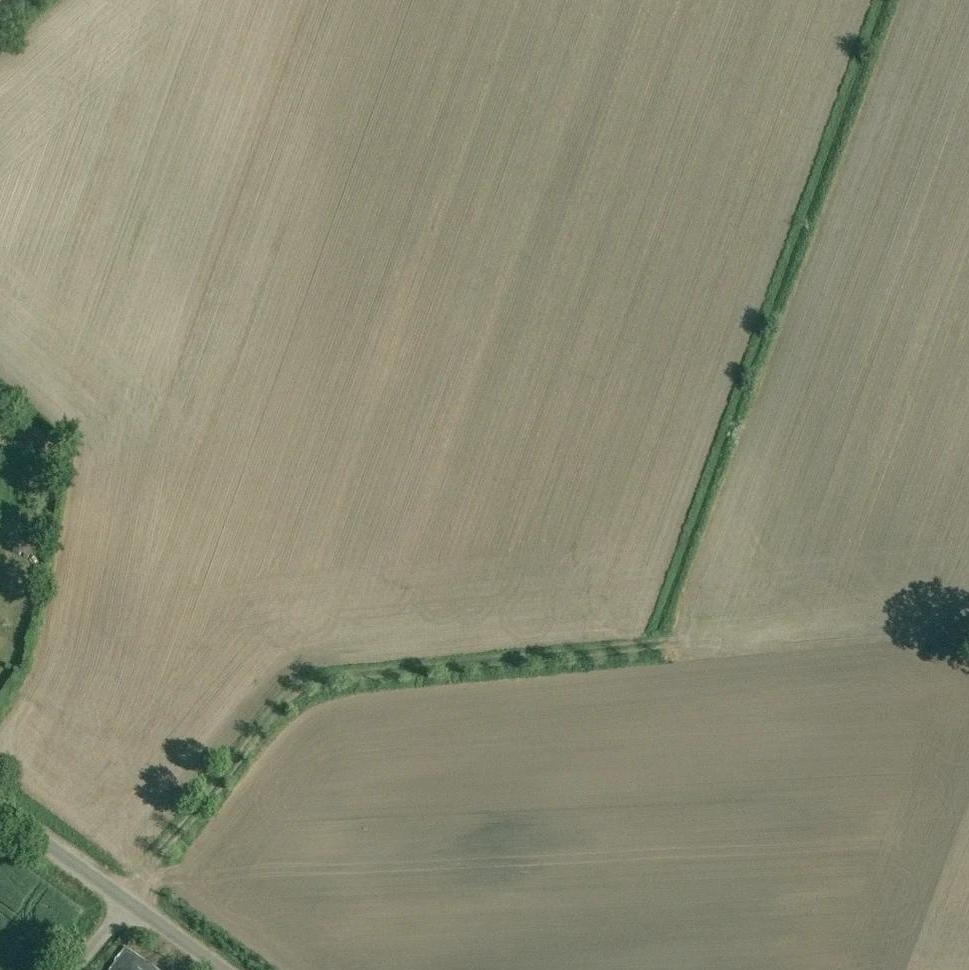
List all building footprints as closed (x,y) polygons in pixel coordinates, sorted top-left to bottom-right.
[(107,969),(160,969),(122,946),(107,969)]
